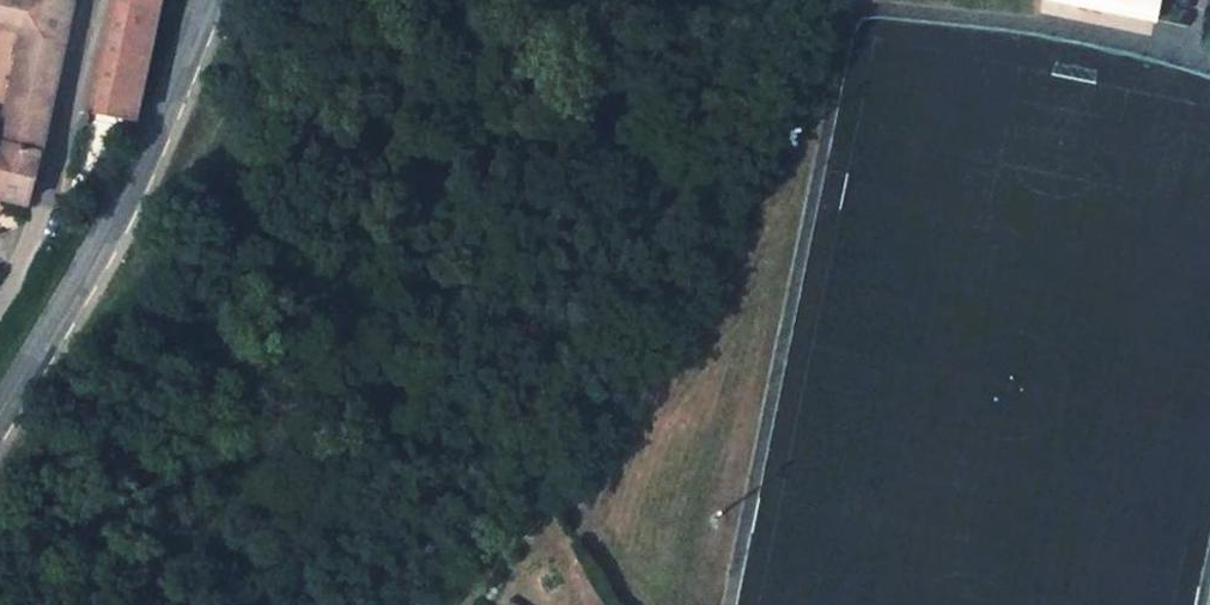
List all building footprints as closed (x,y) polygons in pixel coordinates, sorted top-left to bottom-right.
[(71,0),(0,0),(0,27),(22,31),(0,132),(0,198),(26,205),(39,153),(71,0)] [(159,0),(114,0),(90,112),(134,121),(159,0)] [(1155,21),(1159,0),(1053,0),(1155,21)]
